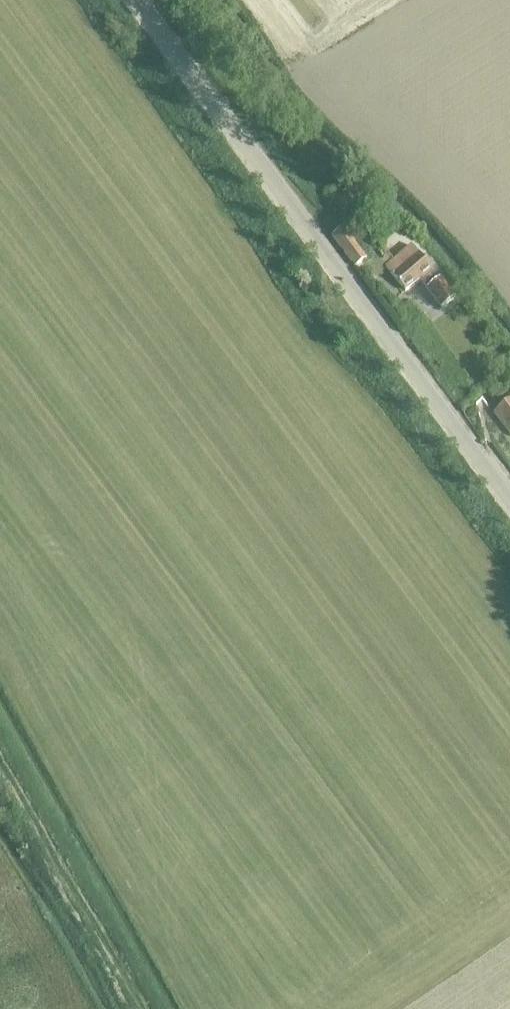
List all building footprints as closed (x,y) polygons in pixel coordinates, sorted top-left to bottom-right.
[(354,271),(365,263),(342,231),(331,239),(354,271)] [(412,250),(385,270),(403,294),(418,283),(431,300),(440,312),(454,302),(445,290),(432,273),(430,274),(412,250)] [(495,416),(509,435),(509,405),(495,416)]
